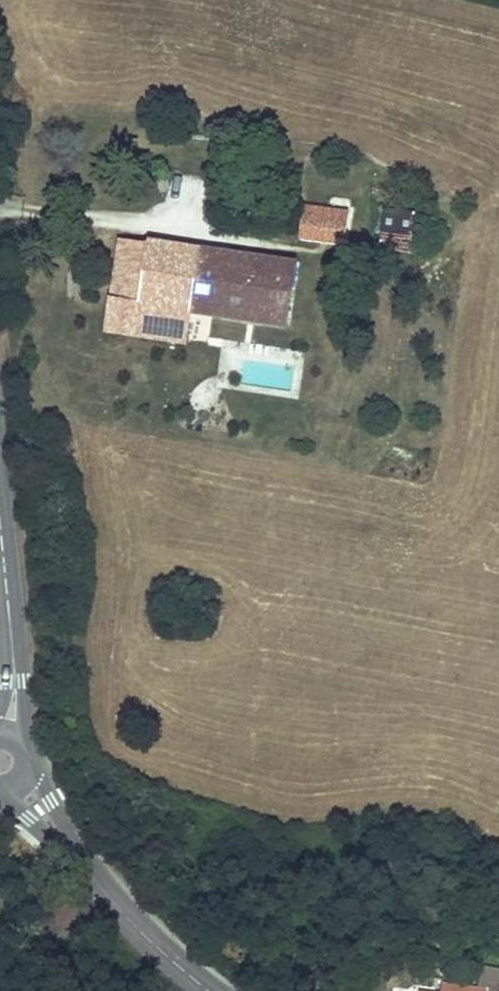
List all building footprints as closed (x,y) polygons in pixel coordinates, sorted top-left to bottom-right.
[(355,207),(306,198),(300,237),(345,243),(345,241),(355,207)] [(413,234),(414,214),(385,212),(382,233),(413,234)] [(413,234),(382,233),(381,247),(411,248),(413,234)] [(120,239),(100,237),(91,296),(111,299),(120,239)] [(186,342),(191,310),(166,307),(175,248),(120,239),(111,299),(106,331),(186,342)] [(191,310),(199,251),(175,248),(166,307),(191,310)] [(287,324),(295,265),(199,251),(191,310),(287,324)]
